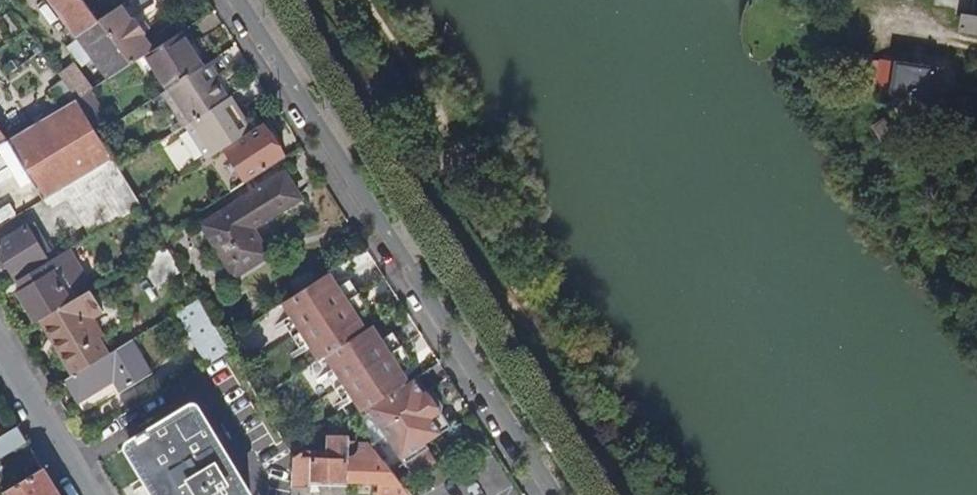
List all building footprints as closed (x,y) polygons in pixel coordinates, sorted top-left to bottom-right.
[(131,65),(98,21),(83,0),(51,0),(110,79),(131,65)] [(132,13),(155,4),(153,0),(127,0),(132,13)] [(98,21),(131,65),(146,55),(154,50),(143,36),(147,33),(137,19),(133,22),(122,6),(98,21)] [(961,19),(959,33),(976,36),(976,22),(961,19)] [(181,33),(154,50),(146,55),(168,89),(202,66),(181,33)] [(76,65),(59,77),(64,83),(77,100),(91,91),(94,89),(76,65)] [(202,66),(168,89),(163,92),(185,126),(187,124),(227,98),(205,65),(202,66)] [(928,101),(933,72),(895,66),(891,96),(928,101)] [(50,93),(62,109),(77,100),(64,83),(50,93)] [(77,100),(98,134),(112,125),(91,91),(77,100)] [(211,157),(226,148),(251,131),(229,97),(227,98),(187,124),(209,158),(211,157)] [(8,142),(44,201),(48,199),(62,190),(113,159),(98,134),(77,100),(62,109),(8,142)] [(263,124),(251,131),(226,148),(247,181),(284,157),(263,124)] [(879,141),(888,135),(880,124),(871,131),(879,141)] [(233,191),(247,181),(226,148),(211,157),(233,191)] [(62,190),(48,199),(53,208),(67,199),(91,237),(142,206),(141,203),(119,168),(113,159),(62,190)] [(299,197),(285,173),(205,225),(236,274),(268,254),(251,227),(299,197)] [(15,215),(9,204),(0,209),(0,223),(15,215)] [(33,224),(28,227),(49,260),(54,256),(33,224)] [(28,227),(0,245),(0,252),(17,279),(49,260),(28,227)] [(155,288),(183,271),(166,245),(139,261),(155,288)] [(94,289),(70,250),(47,264),(18,282),(23,290),(18,293),(37,323),(41,321),(90,291),(94,289)] [(310,342),(321,359),(327,355),(366,330),(357,315),(339,287),(329,273),(284,302),(295,318),(310,342)] [(351,280),(339,287),(357,315),(369,307),(351,280)] [(41,321),(74,376),(108,355),(98,339),(103,336),(92,319),(103,312),(90,291),(41,321)] [(225,340),(200,300),(178,313),(209,363),(231,350),(226,342),(225,340)] [(310,342),(295,318),(286,324),(301,348),(310,342)] [(366,330),(327,355),(338,371),(353,395),(364,412),(370,408),(378,403),(409,383),(400,368),(382,340),(372,326),(366,330)] [(394,333),(382,340),(400,368),(411,360),(394,333)] [(108,355),(74,376),(65,381),(79,403),(115,382),(121,392),(151,374),(132,341),(108,355)] [(353,395),(338,371),(329,377),(344,401),(353,395)] [(378,403),(370,408),(406,463),(431,447),(428,443),(440,434),(431,420),(440,414),(442,407),(434,394),(427,392),(422,395),(413,380),(409,383),(378,403)] [(196,408),(150,436),(148,432),(139,437),(141,441),(132,447),(161,494),(248,494),(196,408)] [(450,428),(440,414),(431,420),(440,434),(450,428)] [(43,471),(18,428),(2,438),(0,439),(0,489),(3,494),(6,494),(43,471)] [(350,480),(351,443),(352,437),(333,437),(328,441),(328,451),(322,451),(322,456),(314,456),(314,451),(303,451),(296,456),(294,485),(314,486),(314,479),(350,480)] [(351,443),(350,480),(380,481),(379,494),(411,494),(401,482),(381,457),(375,448),(372,445),(367,447),(367,443),(351,443)] [(480,469),(495,494),(504,494),(509,492),(492,462),(480,469)] [(43,471),(6,494),(58,494),(43,471)]
